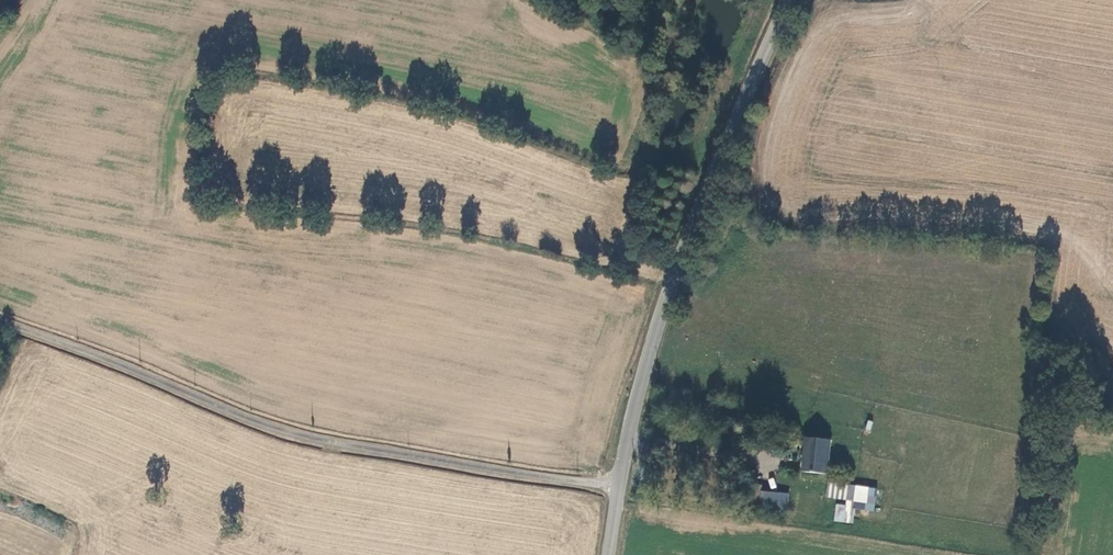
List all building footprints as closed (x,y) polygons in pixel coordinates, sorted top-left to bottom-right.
[(833,439),(809,436),(807,458),(805,473),(829,476),(833,439)] [(828,499),(855,502),(856,487),(830,483),(828,499)] [(760,512),(787,514),(789,493),(762,491),(760,512)]
